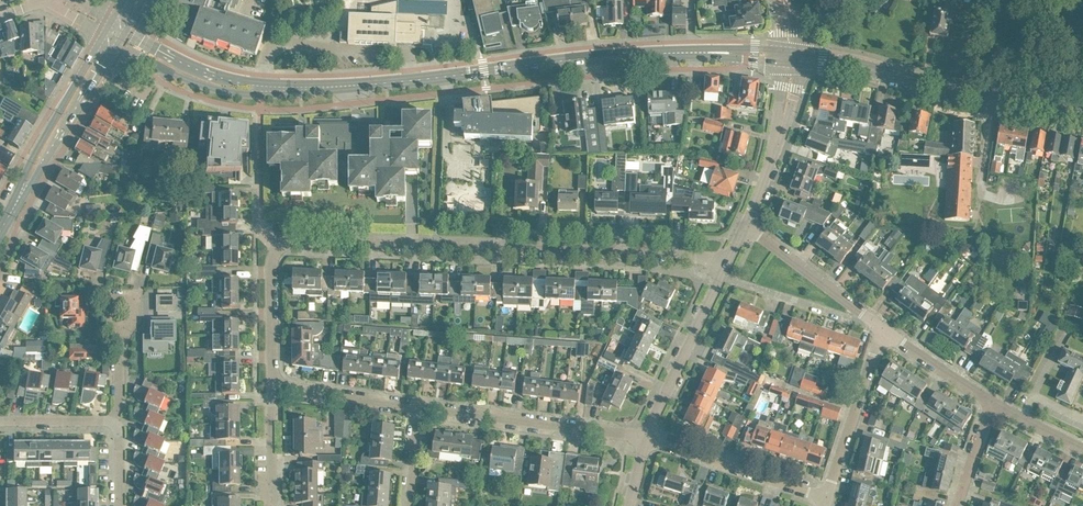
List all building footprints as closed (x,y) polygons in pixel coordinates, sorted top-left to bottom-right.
[(209,0),(178,0),(177,1),(195,7),(185,35),(218,47),(219,43),(257,56),(266,28),(228,15),(227,18),(205,11),(209,0)] [(481,34),(485,33),(486,38),(504,34),(500,15),(496,15),(492,0),(473,0),(481,34)] [(573,27),(571,9),(560,10),(559,0),(544,2),(547,14),(555,13),(555,11),(557,11),(559,28),(573,27)] [(587,15),(590,12),(588,0),(570,0),(571,9),(573,27),(588,25),(587,15)] [(634,7),(648,7),(648,16),(665,16),(665,0),(634,0),(634,7)] [(687,9),(681,9),(681,0),(674,0),(673,27),(686,27),(687,9)] [(728,0),(730,11),(736,10),(738,19),(731,20),(732,24),(724,25),(725,30),(736,30),(746,28),(746,29),(754,28),(755,29),(756,30),(758,31),(760,30),(761,29),(762,27),(760,14),(762,14),(761,7),(759,7),(758,6),(755,6),(754,6),(754,5),(752,6),(752,7),(750,7),(748,0),(729,0),(728,0)] [(970,12),(946,8),(945,11),(935,9),(931,36),(948,39),(951,20),(979,25),(979,27),(980,27),(981,24),(980,24),(981,14),(980,14),(982,0),(972,0),(970,12)] [(398,1),(372,7),(372,16),(350,15),(349,33),(341,33),(340,43),(349,43),(349,44),(397,46),(397,44),(422,45),(422,28),(429,28),(429,16),(398,15),(398,1)] [(543,26),(541,15),(540,8),(539,9),(539,4),(537,4),(537,2),(527,3),(527,5),(508,8),(512,27),(513,27),(509,13),(518,12),(518,20),(519,21),(519,22),(520,23),(521,23),(521,28),(521,26),(523,26),(525,28),(527,30),(530,31),(533,31),(536,30),(538,29),(539,26),(540,24),(542,23),(543,26)] [(623,25),(623,14),(623,3),(609,3),(609,10),(604,10),(604,8),(597,8),(597,19),(603,19),(603,22),(604,22),(604,26),(623,25)] [(0,43),(0,59),(6,58),(14,58),(14,42),(20,39),(13,22),(4,25),(7,33),(3,35),(6,41),(0,43)] [(45,22),(45,33),(45,43),(52,47),(54,45),(59,35),(45,28),(45,22)] [(20,27),(21,38),(22,52),(37,52),(37,54),(45,54),(45,53),(45,43),(45,33),(37,34),(37,27),(20,27)] [(83,49),(82,48),(68,40),(65,45),(59,42),(56,47),(77,59),(83,49)] [(53,48),(52,47),(45,43),(45,53),(45,54),(46,59),(49,60),(50,57),(54,50),(53,49),(53,48)] [(970,43),(969,59),(978,60),(980,44),(970,43)] [(77,59),(56,47),(54,50),(50,57),(71,69),(77,59)] [(45,87),(44,95),(49,98),(57,85),(45,78),(45,87)] [(706,78),(705,88),(705,94),(719,95),(720,79),(706,78)] [(755,109),(759,82),(744,80),(741,98),(731,96),(730,105),(755,109)] [(37,87),(33,94),(46,102),(49,98),(44,95),(45,87),(37,87)] [(665,126),(685,125),(684,112),(676,112),(675,94),(664,94),(664,91),(652,92),(653,95),(648,95),(649,115),(664,114),(664,127),(665,127),(665,126)] [(835,131),(838,111),(836,110),(838,99),(823,96),(820,109),(828,111),(826,122),(817,120),(814,127),(815,127),(814,128),(816,128),(813,135),(830,141),(831,142),(832,140),(834,131),(835,131)] [(541,97),(493,102),(492,100),(464,103),(464,105),(455,106),(455,107),(456,107),(455,127),(463,127),(462,131),(466,131),(465,139),(533,141),(534,120),(542,120),(543,121),(541,97)] [(37,117),(29,112),(4,98),(0,106),(0,111),(5,113),(2,119),(14,126),(12,131),(25,139),(38,118),(37,117)] [(616,121),(624,120),(624,124),(634,124),(633,109),(634,109),(634,106),(635,105),(635,103),(634,103),(633,99),(623,100),(623,98),(617,99),(617,100),(612,101),(614,111),(602,113),(604,127),(616,125),(616,121)] [(589,154),(601,154),(602,154),(601,142),(598,120),(597,109),(586,110),(585,102),(565,104),(568,127),(566,127),(566,129),(568,130),(569,134),(587,132),(589,154)] [(854,123),(857,105),(848,103),(847,106),(843,105),(842,111),(838,111),(835,131),(838,131),(838,132),(846,133),(848,122),(854,123)] [(867,107),(857,105),(854,123),(860,125),(858,135),(866,137),(865,144),(868,144),(871,127),(868,126),(871,110),(866,109),(867,107)] [(117,116),(101,107),(100,109),(98,109),(96,113),(97,115),(95,118),(96,118),(103,122),(110,126),(117,131),(125,135),(128,128),(114,120),(117,116)] [(881,107),(879,116),(873,115),(871,127),(868,144),(881,147),(884,130),(901,133),(905,111),(881,107)] [(909,119),(908,123),(911,124),(909,138),(926,141),(930,116),(913,113),(912,120),(909,119)] [(419,141),(432,141),(432,145),(433,145),(433,116),(404,116),(404,131),(372,131),(372,125),(320,125),(320,132),(297,132),(298,139),(270,139),(270,168),(271,168),(271,164),(284,164),(283,197),(292,197),(292,193),(303,193),(302,197),(312,196),(312,186),(319,185),(319,182),(329,182),(329,185),(338,185),(338,157),(351,156),(351,191),(360,191),(360,188),(370,188),(370,191),(378,191),(378,202),(387,202),(387,199),(397,199),(397,202),(406,202),(406,169),(418,169),(418,174),(419,174),(419,141)] [(91,127),(90,128),(106,137),(109,132),(122,140),(125,135),(117,131),(110,126),(103,122),(96,118),(95,120),(92,121),(90,124),(91,127)] [(248,153),(248,130),(248,124),(231,124),(231,123),(229,123),(229,124),(227,124),(227,119),(221,119),(221,125),(220,125),(220,122),(201,120),(198,151),(206,151),(206,172),(241,171),(240,153),(248,153)] [(702,130),(715,133),(722,135),(723,131),(725,124),(706,119),(702,130)] [(166,141),(168,123),(160,122),(160,121),(146,120),(144,145),(159,146),(159,140),(166,141)] [(186,149),(189,124),(175,123),(174,123),(168,123),(166,141),(174,142),(173,147),(186,149)] [(954,123),(953,146),(935,144),(926,143),(925,154),(935,156),(941,157),(941,156),(949,156),(973,158),(975,124),(954,123)] [(1011,148),(1015,129),(1001,127),(995,157),(1003,158),(1005,147),(1011,148)] [(25,139),(12,131),(9,135),(0,129),(0,137),(19,149),(25,139)] [(82,138),(91,144),(97,147),(99,143),(107,148),(109,145),(110,142),(109,141),(87,129),(82,138)] [(1029,132),(1015,129),(1011,148),(1018,149),(1016,161),(1023,162),(1027,142),(1029,132)] [(749,137),(739,135),(723,131),(722,135),(720,142),(725,143),(722,155),(732,157),(732,155),(744,158),(749,137)] [(1034,133),(1032,143),(1031,151),(1044,153),(1048,135),(1034,133)] [(833,139),(832,140),(831,142),(830,141),(813,135),(811,134),(806,148),(834,158),(838,150),(876,156),(878,146),(833,139)] [(1059,163),(1064,138),(1050,135),(1046,154),(1052,155),(1051,161),(1059,163)] [(1078,141),(1064,138),(1059,163),(1067,164),(1068,159),(1074,160),(1078,141)] [(131,139),(128,144),(133,147),(136,142),(131,139)] [(75,163),(84,164),(100,164),(101,162),(94,161),(90,158),(92,154),(105,162),(108,156),(112,158),(113,155),(103,151),(102,152),(81,140),(75,150),(81,153),(75,163)] [(909,142),(900,140),(898,148),(907,150),(909,142)] [(608,141),(601,142),(602,154),(609,154),(608,141)] [(1082,141),(1078,164),(1076,164),(1074,171),(1082,173),(1082,141)] [(15,156),(0,147),(0,162),(8,167),(15,156)] [(140,167),(139,161),(139,157),(139,158),(132,154),(128,161),(122,159),(121,166),(140,167)] [(901,154),(900,165),(929,167),(930,156),(901,154)] [(530,165),(529,184),(517,183),(516,209),(538,210),(539,190),(542,190),(543,167),(549,167),(550,155),(531,155),(531,165),(530,165)] [(971,195),(973,158),(949,156),(947,194),(971,195)] [(719,169),(720,163),(701,159),(700,165),(716,169),(716,168),(719,169)] [(836,180),(840,170),(835,168),(822,164),(821,167),(808,162),(806,167),(800,165),(795,177),(814,184),(817,176),(824,175),(824,176),(836,180)] [(1000,174),(1002,163),(993,162),(991,173),(1000,174)] [(117,166),(102,165),(102,164),(100,164),(84,164),(79,171),(93,180),(98,172),(113,177),(113,175),(116,176),(117,166)] [(626,191),(626,173),(627,166),(620,166),(619,177),(613,177),(613,184),(618,184),(617,191),(626,191)] [(632,196),(631,203),(631,214),(641,214),(640,216),(656,217),(656,215),(666,215),(667,202),(673,202),(673,197),(674,185),(675,168),(664,168),(664,175),(667,176),(666,189),(641,188),(641,196),(632,196)] [(724,171),(719,169),(716,168),(716,169),(709,190),(729,197),(731,192),(733,193),(738,176),(724,172),(724,171)] [(56,182),(66,188),(76,194),(85,178),(78,174),(76,176),(64,169),(56,182)] [(1062,176),(1057,175),(1054,192),(1059,193),(1061,186),(1062,176)] [(156,176),(146,178),(147,189),(157,187),(156,176)] [(579,176),(579,189),(587,190),(588,176),(579,176)] [(808,201),(814,184),(795,177),(791,189),(797,192),(795,196),(808,201)] [(619,195),(617,195),(617,191),(618,184),(613,184),(612,195),(597,194),(596,212),(618,213),(619,195)] [(715,203),(696,202),(696,190),(674,185),(673,197),(673,202),(673,213),(673,211),(690,212),(689,220),(714,221),(715,203)] [(237,208),(237,193),(221,193),(217,193),(217,186),(203,186),(203,193),(212,193),(212,208),(237,208)] [(50,203),(45,212),(54,217),(67,218),(75,218),(77,214),(69,212),(69,213),(65,211),(69,205),(71,206),(77,197),(68,192),(66,194),(53,187),(46,200),(50,203)] [(578,211),(579,201),(579,191),(559,191),(558,211),(578,211)] [(919,207),(939,210),(941,197),(921,194),(919,207)] [(969,230),(971,195),(947,194),(945,229),(969,230)] [(815,199),(812,206),(820,209),(822,202),(815,199)] [(837,220),(849,204),(843,200),(840,205),(840,204),(831,215),(837,220)] [(820,209),(812,206),(802,202),(802,201),(799,209),(786,204),(787,203),(786,203),(780,217),(781,216),(786,219),(789,221),(789,223),(797,226),(797,224),(801,226),(807,211),(816,215),(813,222),(823,226),(832,214),(820,209)] [(237,224),(237,208),(212,208),(212,209),(211,209),(211,220),(202,220),(202,230),(203,230),(217,229),(217,227),(224,227),(224,224),(237,224)] [(118,222),(120,214),(110,214),(110,223),(118,222)] [(53,219),(52,218),(52,219),(51,222),(43,218),(40,224),(42,225),(36,235),(43,239),(40,245),(56,254),(62,244),(62,243),(62,244),(56,241),(62,231),(71,232),(72,232),(73,220),(53,219)] [(830,253),(840,239),(844,234),(846,231),(834,223),(817,245),(822,249),(823,248),(830,253)] [(877,227),(871,223),(860,237),(866,241),(877,227)] [(138,269),(145,242),(148,242),(151,229),(140,226),(133,239),(135,239),(135,240),(136,240),(129,251),(119,249),(114,269),(129,273),(131,267),(138,269)] [(217,235),(217,229),(203,230),(203,236),(212,236),(212,251),(213,251),(238,250),(238,235),(217,235)] [(1048,244),(1057,246),(1060,232),(1051,230),(1048,244)] [(162,237),(162,236),(153,234),(146,261),(153,263),(152,269),(167,273),(172,253),(162,250),(162,237)] [(852,239),(851,240),(844,234),(840,239),(830,253),(837,258),(836,259),(841,263),(857,243),(852,239)] [(104,269),(111,242),(102,239),(101,240),(102,240),(95,251),(85,249),(80,269),(95,273),(97,267),(104,269)] [(56,254),(40,245),(36,250),(29,246),(24,256),(22,255),(18,263),(18,264),(19,262),(27,266),(26,268),(25,270),(25,272),(25,275),(24,277),(42,279),(39,278),(39,271),(45,261),(50,264),(50,265),(56,254)] [(869,280),(890,253),(886,250),(879,259),(876,257),(876,255),(872,252),(869,252),(869,250),(864,246),(855,257),(861,262),(855,269),(869,280)] [(238,266),(238,250),(213,251),(213,265),(213,267),(217,267),(238,266)] [(893,291),(901,280),(897,277),(898,276),(898,274),(887,265),(893,256),(890,253),(869,280),(883,291),(887,286),(893,291)] [(308,291),(308,271),(294,270),(293,290),(304,290),(308,291)] [(323,271),(308,271),(308,291),(307,295),(322,296),(322,292),(329,292),(329,277),(323,277),(323,271)] [(217,278),(217,272),(203,272),(196,272),(196,281),(201,280),(203,279),(211,279),(211,293),(217,293),(238,293),(238,278),(217,278)] [(350,292),(350,272),(336,272),(336,277),(329,277),(329,292),(328,296),(341,296),(342,292),(350,292)] [(365,273),(350,272),(350,292),(364,293),(364,294),(371,294),(371,279),(365,278),(365,273)] [(392,299),(392,294),(393,274),(378,273),(378,279),(371,279),(371,294),(371,299),(392,299)] [(407,274),(393,274),(392,294),(401,294),(400,298),(413,299),(413,295),(414,280),(407,280),(407,274)] [(434,295),(435,276),(420,275),(420,280),(414,280),(413,295),(420,296),(420,295),(425,295),(425,299),(434,299),(434,295)] [(910,311),(928,287),(913,275),(906,284),(901,280),(893,291),(900,296),(896,300),(910,311)] [(449,276),(435,276),(434,295),(443,295),(442,302),(455,302),(455,297),(455,282),(449,282),(449,276)] [(476,297),(477,277),(462,277),(462,282),(455,282),(455,297),(462,297),(462,296),(476,297)] [(491,278),(477,277),(476,297),(490,297),(490,298),(497,298),(498,283),(491,283),(491,278)] [(518,305),(519,279),(505,278),(504,284),(498,283),(497,298),(497,302),(504,302),(504,305),(518,305)] [(533,279),(519,279),(518,305),(532,306),(532,308),(538,308),(539,285),(533,285),(533,279)] [(560,300),(561,280),(547,280),(546,285),(539,285),(538,308),(547,308),(551,300),(560,300)] [(576,281),(561,280),(560,300),(574,300),(574,301),(581,301),(582,287),(575,286),(576,281)] [(602,302),(603,282),(589,281),(589,287),(582,287),(581,301),(582,301),(581,315),(594,315),(595,301),(602,302)] [(638,301),(638,289),(618,288),(618,283),(603,282),(602,302),(628,302),(627,305),(638,310),(638,301)] [(676,289),(664,284),(662,290),(649,284),(646,289),(638,289),(638,301),(642,303),(645,298),(667,309),(676,289)] [(979,289),(971,285),(967,292),(975,296),(979,289)] [(948,301),(928,287),(910,311),(924,321),(928,316),(935,320),(943,307),(946,303),(947,302),(948,301)] [(4,297),(0,303),(0,334),(2,335),(1,338),(8,342),(14,331),(7,327),(14,315),(20,319),(31,298),(19,291),(13,302),(4,297)] [(238,309),(238,293),(217,293),(217,301),(214,301),(214,308),(214,309),(217,309),(238,309)] [(175,297),(157,297),(157,311),(175,311),(175,297)] [(84,309),(77,309),(78,299),(61,299),(61,300),(55,300),(55,308),(61,308),(61,318),(69,318),(69,327),(84,327),(84,309)] [(1028,301),(1019,301),(1018,309),(1027,310),(1028,301)] [(951,340),(970,313),(964,309),(955,322),(946,316),(953,307),(947,302),(946,303),(943,307),(935,320),(941,324),(937,330),(951,340)] [(742,303),(737,316),(734,323),(742,327),(744,327),(746,327),(748,326),(749,322),(764,328),(767,322),(761,320),(764,312),(742,303)] [(1082,319),(1082,309),(1070,306),(1068,316),(1082,319)] [(663,323),(642,313),(638,311),(640,312),(637,319),(642,322),(636,334),(652,342),(659,328),(661,322),(663,323)] [(998,312),(994,319),(1000,322),(1004,315),(998,312)] [(972,353),(982,338),(979,337),(982,332),(969,323),(974,315),(970,313),(951,340),(966,350),(972,353)] [(1054,317),(1052,323),(1046,334),(1053,337),(1059,326),(1058,318),(1054,317)] [(156,352),(166,352),(166,342),(174,342),(174,324),(173,324),(173,319),(152,319),(152,329),(150,329),(150,337),(144,337),(144,352),(153,352),(154,353),(156,353),(156,352)] [(784,337),(789,322),(780,319),(772,342),(782,345),(784,337)] [(238,336),(238,320),(217,320),(213,321),(213,336),(238,336)] [(801,342),(807,325),(793,320),(787,338),(793,340),(793,342),(797,344),(799,342),(801,342)] [(325,323),(314,323),(299,323),(299,330),(293,330),(293,344),(313,344),(313,336),(315,336),(317,336),(320,335),(321,334),(323,331),(325,327),(325,323)] [(350,339),(351,331),(352,326),(345,325),(343,338),(350,339)] [(617,325),(613,333),(619,335),(623,328),(617,325)] [(815,347),(820,329),(807,325),(801,342),(799,349),(812,354),(812,353),(815,347)] [(828,351),(834,334),(820,329),(815,347),(812,353),(826,358),(828,351)] [(409,343),(410,330),(403,330),(403,338),(400,353),(407,354),(409,343)] [(740,334),(740,336),(728,330),(718,350),(729,355),(727,360),(726,360),(722,368),(736,374),(738,375),(752,382),(758,384),(762,375),(755,372),(756,371),(754,371),(754,372),(737,363),(747,342),(759,348),(761,344),(740,334)] [(646,355),(652,342),(636,334),(629,347),(646,355)] [(841,356),(847,338),(834,334),(828,351),(841,356)] [(238,352),(238,336),(213,336),(213,346),(208,346),(208,351),(204,351),(204,357),(222,357),(222,352),(238,352)] [(769,347),(772,340),(764,337),(761,344),(769,347)] [(861,343),(847,338),(841,356),(838,366),(852,370),(861,343)] [(1005,359),(990,350),(990,351),(985,348),(989,343),(982,338),(972,353),(972,354),(983,361),(980,366),(995,375),(1005,359)] [(544,346),(545,341),(526,339),(526,344),(525,346),(524,355),(532,355),(534,345),(544,346)] [(46,341),(26,342),(26,355),(35,355),(46,355),(46,341)] [(589,344),(578,343),(577,357),(588,358),(589,344)] [(339,372),(340,361),(341,356),(325,356),(320,351),(320,344),(313,344),(293,344),(293,366),(313,369),(313,368),(339,372)] [(639,369),(646,355),(629,347),(622,361),(629,364),(639,369)] [(0,351),(0,357),(12,361),(14,353),(1,349),(0,351)] [(361,350),(360,357),(358,374),(365,375),(365,377),(369,378),(370,376),(371,376),(373,359),(367,358),(368,351),(361,350)] [(1065,350),(1064,351),(1063,351),(1060,357),(1061,357),(1058,364),(1070,369),(1064,383),(1061,382),(1057,391),(1060,392),(1056,399),(1071,406),(1082,379),(1082,358),(1065,350)] [(605,358),(614,363),(617,357),(606,351),(604,356),(605,358)] [(1009,352),(1005,359),(995,375),(1010,384),(1013,379),(1025,385),(1030,375),(1033,370),(1027,366),(1028,364),(1009,352)] [(385,378),(387,361),(388,356),(374,354),(373,359),(371,376),(385,378)] [(358,374),(360,357),(346,355),(343,372),(358,374)] [(222,363),(222,357),(204,357),(204,363),(215,363),(215,378),(238,378),(238,363),(222,363)] [(450,384),(453,360),(452,367),(438,365),(436,382),(450,384)] [(464,386),(465,375),(466,369),(460,368),(461,361),(453,360),(450,384),(464,386)] [(385,378),(399,380),(401,363),(387,361),(385,378)] [(422,381),(425,364),(410,362),(408,379),(422,381)] [(614,373),(618,367),(608,362),(605,368),(611,371),(611,372),(614,373)] [(890,392),(904,370),(892,362),(882,377),(879,385),(890,392)] [(436,382),(438,365),(425,364),(422,381),(436,382)] [(735,382),(738,375),(736,374),(722,368),(716,365),(713,371),(709,369),(707,374),(705,374),(701,381),(703,381),(703,382),(720,390),(724,380),(735,383),(735,382)] [(802,384),(803,382),(806,371),(796,368),(791,381),(802,384)] [(486,389),(489,372),(475,370),(473,387),(486,389)] [(500,391),(515,393),(518,372),(503,370),(503,374),(500,391)] [(903,398),(916,378),(904,370),(890,392),(902,399),(903,398)] [(500,391),(503,374),(489,372),(486,389),(500,391)] [(537,398),(539,381),(540,374),(532,373),(531,380),(525,380),(523,396),(537,398)] [(633,382),(623,377),(616,373),(613,379),(606,376),(602,384),(610,388),(627,396),(633,382)] [(50,377),(29,374),(28,381),(22,380),(17,396),(25,398),(24,404),(27,405),(29,405),(32,404),(34,403),(35,401),(36,398),(37,392),(47,394),(50,377)] [(52,404),(55,405),(57,405),(60,404),(62,403),(63,401),(64,398),(65,392),(75,394),(78,377),(57,374),(52,404)] [(103,394),(106,377),(85,374),(80,404),(83,405),(86,405),(88,404),(90,403),(91,401),(92,398),(93,392),(103,394)] [(238,394),(238,378),(215,378),(215,393),(203,393),(203,401),(224,401),(224,394),(238,394)] [(928,386),(916,378),(903,398),(919,409),(926,398),(922,395),(928,386)] [(136,385),(134,388),(134,391),(134,393),(135,395),(137,397),(139,399),(145,401),(141,410),(157,416),(164,397),(157,394),(159,387),(144,381),(141,388),(136,385)] [(551,400),(553,383),(539,381),(537,398),(551,400)] [(714,403),(720,390),(703,382),(697,395),(714,403)] [(756,391),(757,388),(759,385),(758,384),(752,382),(747,394),(753,397),(756,391)] [(809,384),(803,382),(802,384),(801,389),(807,391),(809,384)] [(564,402),(567,385),(553,383),(551,400),(564,402)] [(579,404),(581,393),(581,387),(567,385),(564,402),(579,404)] [(588,385),(586,405),(592,405),(595,386),(588,385)] [(620,409),(627,396),(610,388),(601,406),(609,410),(612,405),(620,409)] [(753,397),(750,404),(756,407),(763,391),(757,388),(756,391),(753,397)] [(828,391),(822,389),(820,395),(826,397),(828,391)] [(792,392),(785,390),(783,397),(782,401),(788,404),(789,399),(792,392)] [(936,420),(940,415),(949,400),(937,392),(931,401),(926,398),(919,409),(936,420)] [(837,394),(835,400),(841,402),(843,396),(837,394)] [(719,405),(714,403),(697,395),(691,407),(708,415),(713,418),(719,405)] [(809,409),(812,399),(799,395),(795,405),(809,409)] [(822,414),(825,404),(812,399),(809,409),(822,414)] [(951,422),(961,408),(949,400),(940,415),(951,422)] [(225,401),(224,401),(203,401),(203,408),(210,408),(210,412),(213,416),(217,416),(217,424),(239,424),(238,407),(225,407),(225,401)] [(842,409),(825,404),(822,414),(821,416),(838,422),(842,409)] [(157,416),(141,410),(136,407),(134,410),(134,413),(134,415),(135,417),(137,419),(139,421),(145,423),(141,432),(157,438),(164,419),(157,416)] [(714,418),(713,418),(708,415),(691,407),(685,421),(697,426),(696,429),(706,434),(714,418)] [(972,416),(961,408),(951,422),(948,427),(953,430),(956,426),(963,430),(972,416)] [(885,417),(883,416),(873,413),(871,419),(883,423),(885,417)] [(738,414),(732,427),(738,430),(743,432),(743,433),(748,423),(750,420),(738,414)] [(765,450),(774,423),(775,423),(776,420),(768,417),(766,423),(760,421),(756,433),(749,430),(745,442),(752,445),(765,450)] [(881,429),(883,423),(871,419),(869,425),(881,429)] [(296,432),(296,439),(323,438),(323,429),(316,429),(316,422),(316,421),(296,421),(296,425),(293,425),(293,432),(296,432)] [(344,439),(345,421),(335,421),(335,438),(344,439)] [(345,421),(344,439),(343,440),(351,441),(352,422),(345,421)] [(779,454),(785,437),(778,434),(781,425),(775,423),(774,423),(765,450),(779,454)] [(239,440),(239,424),(217,424),(210,424),(210,433),(211,440),(204,440),(204,447),(213,447),(225,447),(225,440),(239,440)] [(370,425),(369,436),(369,443),(393,445),(395,427),(370,425)] [(738,430),(732,427),(727,425),(723,435),(733,439),(738,430)] [(157,438),(141,432),(136,430),(135,432),(134,435),(134,437),(135,439),(137,441),(139,443),(145,445),(141,454),(163,463),(165,456),(159,453),(164,441),(157,438)] [(427,458),(438,460),(439,453),(452,454),(454,435),(453,432),(447,431),(446,434),(437,433),(436,437),(430,436),(427,458)] [(884,446),(887,447),(890,440),(867,432),(867,433),(872,435),(870,441),(865,439),(861,456),(882,461),(883,461),(886,452),(883,451),(884,446)] [(1004,462),(1005,460),(1015,438),(1002,432),(998,440),(992,438),(987,454),(989,451),(1000,456),(998,459),(1004,462)] [(903,452),(907,438),(892,433),(890,440),(887,447),(903,452)] [(806,463),(812,446),(814,439),(800,434),(799,439),(798,441),(793,459),(806,463)] [(473,443),(473,440),(473,438),(454,435),(452,454),(463,456),(463,458),(480,460),(482,445),(473,443)] [(793,459),(798,441),(799,439),(794,437),(793,439),(785,437),(779,454),(793,459)] [(323,448),(323,440),(323,438),(296,439),(296,446),(293,446),(293,453),(296,453),(296,456),(301,456),(301,457),(317,457),(317,448),(323,448)] [(920,450),(922,443),(907,438),(903,452),(911,456),(914,447),(920,450)] [(1028,445),(1015,438),(1005,460),(1017,466),(1015,471),(1020,474),(1022,469),(1028,457),(1023,455),(1028,445)] [(959,448),(947,444),(938,441),(937,442),(934,447),(944,450),(957,455),(959,448)] [(27,462),(27,442),(19,442),(19,444),(14,444),(14,448),(7,448),(7,462),(14,462),(27,462)] [(39,468),(39,444),(34,444),(34,443),(27,442),(27,462),(27,468),(39,468)] [(52,462),(52,442),(44,442),(44,444),(39,444),(39,468),(52,468),(52,462)] [(64,462),(64,444),(60,444),(59,442),(52,442),(52,462),(64,462)] [(77,462),(77,442),(69,442),(69,444),(64,444),(64,462),(64,467),(77,467),(77,462)] [(97,462),(97,448),(90,448),(90,444),(85,444),(85,442),(77,442),(77,462),(90,462),(97,462)] [(392,461),(393,445),(369,443),(368,453),(366,454),(364,455),(363,456),(362,458),(362,465),(388,468),(388,467),(386,467),(387,461),(392,461)] [(825,450),(812,446),(806,463),(820,468),(825,450)] [(239,457),(239,455),(228,455),(228,447),(225,447),(213,447),(204,447),(204,455),(213,455),(213,470),(220,470),(239,470),(239,469),(242,469),(241,457),(239,457)] [(493,447),(492,458),(490,468),(504,470),(504,473),(521,475),(525,449),(524,449),(524,451),(517,451),(518,448),(507,447),(507,449),(493,447)] [(1040,478),(1051,456),(1038,450),(1033,459),(1028,457),(1022,469),(1028,472),(1040,478)] [(163,463),(141,454),(136,452),(134,454),(134,457),(134,459),(135,462),(137,463),(139,465),(145,467),(141,476),(157,482),(164,463),(163,463)] [(560,492),(564,465),(565,455),(550,453),(549,460),(533,458),(529,485),(548,487),(548,490),(560,492)] [(568,453),(566,464),(563,486),(571,487),(575,483),(584,484),(583,489),(588,492),(597,493),(599,475),(598,473),(599,459),(591,458),(589,459),(580,458),(581,455),(568,453)] [(951,478),(955,461),(941,458),(941,456),(935,454),(930,473),(951,478)] [(879,470),(882,461),(861,456),(858,472),(854,471),(853,478),(872,483),(874,476),(872,475),(874,468),(879,470)] [(1064,462),(1051,456),(1040,478),(1052,484),(1050,488),(1056,491),(1064,474),(1059,472),(1064,462)] [(318,471),(325,471),(325,463),(319,463),(304,463),(304,471),(296,471),(296,476),(297,476),(297,487),(318,487),(318,471)] [(342,465),(342,472),(361,473),(362,465),(342,465)] [(1082,482),(1082,471),(1074,467),(1069,477),(1064,474),(1056,491),(1054,497),(1059,500),(1063,490),(1076,496),(1079,489),(1082,482)] [(239,485),(239,470),(220,470),(220,479),(213,479),(213,493),(227,493),(228,493),(228,485),(239,485)] [(947,494),(951,478),(930,473),(927,472),(923,488),(916,486),(915,493),(935,498),(937,492),(947,494)] [(157,482),(141,476),(136,474),(135,477),(134,479),(134,481),(135,484),(137,485),(139,487),(145,489),(141,498),(161,505),(163,505),(165,500),(159,498),(164,485),(157,482)] [(372,474),(365,474),(365,482),(371,483),(371,491),(389,492),(389,491),(392,491),(392,483),(390,483),(391,475),(372,474)] [(689,496),(686,505),(696,505),(703,486),(668,474),(664,488),(689,496)] [(872,483),(853,478),(851,485),(854,486),(850,502),(866,505),(872,505),(874,499),(873,497),(869,496),(871,490),(872,483)] [(471,481),(455,480),(444,479),(443,487),(429,486),(428,502),(450,504),(451,495),(456,496),(457,488),(470,489),(471,481)] [(984,481),(983,482),(981,488),(994,492),(996,485),(984,481)] [(318,487),(297,487),(297,498),(296,498),(296,504),(308,504),(308,505),(325,505),(325,496),(318,496),(318,487)] [(709,488),(703,505),(726,505),(730,495),(709,488)] [(26,490),(6,490),(6,498),(8,498),(8,503),(26,503),(35,503),(35,497),(26,497),(26,490)] [(98,498),(98,490),(78,490),(78,497),(69,497),(69,503),(96,503),(96,498),(98,498)] [(371,491),(364,490),(362,505),(388,505),(388,501),(391,501),(391,494),(389,493),(389,492),(371,491)] [(227,493),(213,493),(212,493),(212,505),(239,505),(239,500),(227,500),(227,493)] [(935,498),(915,493),(913,500),(920,502),(919,505),(942,505),(934,504),(935,498)] [(141,498),(136,496),(135,499),(134,501),(134,503),(135,505),(161,505),(141,498)] [(1035,505),(1042,505),(1044,503),(1031,497),(1028,503),(1035,505)]
